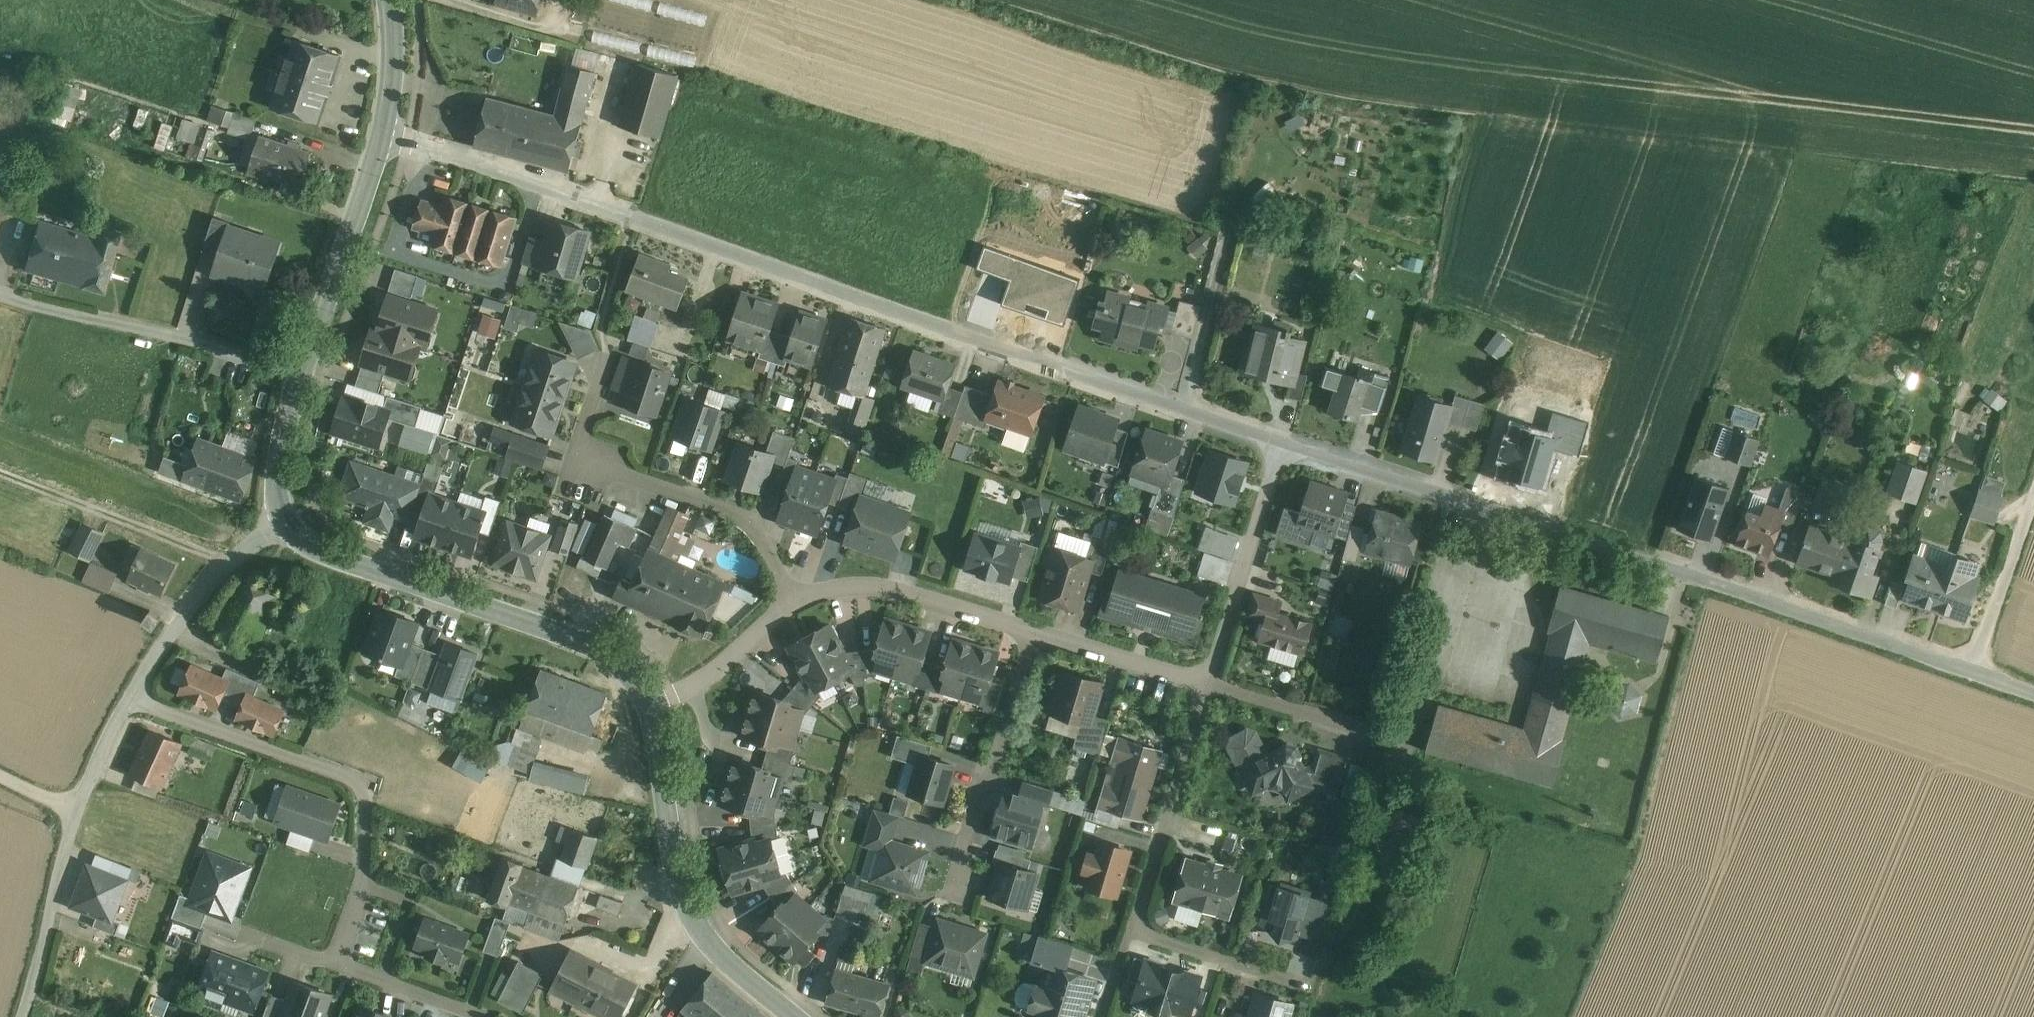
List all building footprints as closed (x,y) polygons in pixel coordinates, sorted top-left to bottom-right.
[(497,1),(496,4),(536,15),(540,0),(497,0),(497,1)] [(595,14),(589,37),(635,49),(638,37),(611,30),(614,19),(595,14)] [(294,40),(272,108),(317,123),(327,95),(330,96),(333,85),(330,84),(340,55),(294,40)] [(577,69),(572,67),(557,116),(583,124),(602,61),(582,55),(577,69)] [(678,76),(638,65),(620,124),(660,136),(678,76)] [(57,72),(42,67),(38,76),(54,81),(57,72)] [(80,88),(64,82),(52,113),(69,119),(80,88)] [(557,116),(492,96),(477,144),(568,171),(583,124),(557,116)] [(235,113),(214,106),(209,121),(230,128),(231,126),(235,113)] [(256,120),(235,113),(231,126),(252,133),(256,120)] [(203,126),(184,120),(177,138),(192,142),(187,157),(196,161),(193,170),(201,173),(204,165),(200,164),(206,147),(197,144),(202,127),(203,126)] [(164,123),(155,147),(166,150),(174,127),(164,123)] [(252,133),(231,126),(230,128),(228,133),(249,140),(250,140),(252,134),(252,133)] [(216,131),(202,127),(197,144),(206,147),(210,148),(216,131)] [(250,140),(249,140),(241,164),(250,167),(260,137),(252,134),(250,140)] [(311,153),(260,137),(250,167),(249,173),(267,179),(268,175),(300,185),(311,153)] [(513,219),(448,199),(444,210),(423,203),(416,226),(437,233),(434,244),(499,264),(513,219)] [(214,217),(205,245),(220,250),(227,227),(229,228),(231,222),(214,217)] [(95,238),(39,221),(25,270),(82,287),(82,288),(104,294),(120,233),(98,228),(95,238)] [(589,233),(552,222),(546,242),(539,266),(576,277),(589,233)] [(229,228),(227,227),(220,250),(213,272),(266,290),(281,245),(229,228)] [(546,242),(531,238),(524,261),(539,266),(546,242)] [(664,262),(641,254),(629,285),(651,293),(649,299),(677,309),(689,279),(662,268),(664,262)] [(419,277),(396,269),(389,291),(412,298),(419,277)] [(777,304),(744,294),(730,339),(761,350),(763,350),(769,330),(777,304)] [(1147,309),(1130,305),(1131,299),(1109,294),(1105,306),(1100,305),(1095,323),(1105,326),(1102,337),(1139,347),(1140,343),(1155,347),(1160,325),(1164,326),(1169,309),(1148,304),(1147,309)] [(503,310),(506,302),(484,295),(482,303),(503,310)] [(438,311),(389,296),(375,339),(370,337),(362,364),(363,364),(386,371),(405,378),(410,363),(415,365),(426,332),(431,333),(438,311)] [(1202,306),(1180,301),(1173,328),(1195,333),(1202,306)] [(534,328),(538,310),(510,305),(506,323),(534,328)] [(660,319),(635,312),(627,338),(652,345),(660,319)] [(826,320),(801,312),(793,338),(787,358),(788,358),(812,366),(826,320)] [(482,313),(477,331),(496,337),(501,318),(482,313)] [(886,329),(850,318),(828,385),(859,395),(864,397),(864,396),(886,329)] [(558,332),(566,350),(573,346),(578,356),(597,348),(585,320),(558,332)] [(1286,328),(1266,323),(1265,324),(1267,324),(1260,354),(1247,351),(1241,371),(1260,376),(1261,373),(1290,381),(1291,381),(1294,370),(1303,337),(1290,334),(1291,327),(1287,326),(1286,328)] [(781,334),(769,330),(763,350),(761,350),(759,358),(772,362),(781,334)] [(1484,347),(1499,358),(1512,341),(1497,330),(1484,347)] [(793,338),(781,334),(772,362),(786,366),(788,358),(787,358),(793,338)] [(956,365),(914,351),(902,386),(942,401),(943,401),(948,387),(956,365)] [(576,363),(553,355),(551,361),(547,364),(535,360),(527,384),(565,397),(576,363)] [(624,358),(614,388),(629,393),(639,363),(624,358)] [(659,370),(639,363),(629,393),(626,403),(656,413),(669,375),(658,372),(659,370)] [(386,371),(363,364),(356,386),(379,393),(386,371)] [(1359,378),(1328,367),(1322,385),(1337,390),(1330,410),(1328,410),(1328,411),(1358,421),(1359,419),(1357,419),(1361,406),(1366,407),(1377,374),(1362,369),(1359,378)] [(1308,373),(1294,370),(1291,381),(1290,381),(1286,395),(1301,399),(1308,373)] [(1377,374),(1366,407),(1376,411),(1375,413),(1377,413),(1389,378),(1377,374)] [(1028,391),(1000,382),(995,396),(986,420),(988,420),(1031,435),(1044,397),(1042,396),(1040,393),(1031,389),(1028,391)] [(565,397),(527,384),(518,409),(530,413),(532,418),(529,427),(552,435),(565,397)] [(995,396),(965,386),(963,392),(954,417),(985,428),(988,420),(986,420),(995,396)] [(963,392),(948,387),(943,401),(942,401),(938,412),(954,417),(963,392)] [(864,397),(859,395),(854,410),(852,410),(848,422),(850,422),(866,427),(875,399),(864,396),(864,397)] [(1471,400),(1456,395),(1452,407),(1453,407),(1448,422),(1463,427),(1471,400)] [(377,406),(362,401),(361,403),(344,397),(333,432),(379,446),(388,419),(390,412),(384,410),(376,407),(377,406)] [(422,407),(388,397),(384,410),(390,412),(388,419),(416,427),(422,407)] [(1452,407),(1419,397),(1402,451),(1436,461),(1448,422),(1453,407),(1452,407)] [(723,412),(687,399),(674,438),(710,450),(723,412)] [(1985,416),(1956,405),(1950,421),(1979,431),(1985,416)] [(1119,419),(1080,406),(1065,449),(1104,462),(1116,428),(1119,419)] [(866,427),(850,422),(847,431),(863,436),(866,427)] [(1006,427),(1002,439),(1024,447),(1029,435),(1006,427)] [(1129,432),(1116,428),(1104,462),(1118,467),(1129,432)] [(1147,429),(1138,457),(1144,470),(1157,474),(1161,483),(1162,483),(1168,485),(1172,475),(1183,442),(1147,429)] [(795,438),(774,430),(766,453),(774,456),(772,461),(785,466),(788,457),(789,457),(795,438)] [(1760,440),(1735,431),(1726,457),(1751,466),(1760,440)] [(548,446),(516,435),(508,458),(541,468),(548,446)] [(450,440),(438,436),(434,450),(442,453),(450,440)] [(258,459),(199,438),(189,465),(183,480),(242,502),(258,459)] [(766,453),(739,444),(727,480),(762,492),(772,461),(774,456),(766,453)] [(1195,493),(1236,506),(1250,462),(1209,449),(1195,493)] [(181,461),(165,456),(160,471),(183,480),(189,465),(181,461)] [(508,475),(512,460),(500,456),(495,470),(508,475)] [(789,457),(788,457),(785,466),(778,486),(790,490),(797,468),(798,468),(800,462),(789,457)] [(1926,472),(1899,462),(1889,493),(1916,502),(1926,472)] [(409,482),(352,463),(341,496),(372,507),(367,522),(389,529),(397,504),(401,505),(409,482)] [(798,468),(797,468),(790,490),(779,521),(798,527),(816,474),(798,468)] [(862,496),(863,497),(869,479),(851,472),(849,478),(839,506),(856,513),(862,496)] [(816,474),(798,527),(817,534),(828,503),(835,481),(834,480),(816,474)] [(849,478),(837,474),(834,480),(835,481),(828,503),(839,506),(849,478)] [(1168,485),(1162,483),(1161,483),(1153,509),(1162,512),(1174,517),(1175,517),(1185,479),(1172,475),(1168,485)] [(421,486),(413,509),(424,514),(431,494),(435,495),(440,481),(425,476),(421,486)] [(1730,489),(1696,477),(1677,529),(1711,541),(1730,489)] [(1986,478),(1982,491),(2000,497),(2005,485),(1986,478)] [(1851,489),(1822,479),(1815,500),(1844,510),(1851,489)] [(421,486),(409,482),(401,505),(413,509),(421,486)] [(1348,494),(1312,482),(1298,525),(1334,536),(1345,502),(1348,494)] [(1805,493),(1787,486),(1779,509),(1785,512),(1781,523),(1793,527),(1805,493)] [(1982,491),(1979,490),(1971,515),(1995,523),(2004,499),(2000,497),(1982,491)] [(435,495),(431,494),(424,514),(417,534),(416,538),(444,547),(458,503),(435,495)] [(502,501),(486,496),(481,511),(486,512),(479,532),(490,535),(502,501)] [(856,513),(846,542),(895,559),(910,513),(863,497),(862,496),(856,513)] [(637,511),(611,500),(605,515),(627,524),(630,526),(637,511)] [(1345,502),(1334,536),(1348,541),(1352,524),(1357,506),(1345,502)] [(481,511),(458,503),(444,547),(471,556),(479,532),(486,512),(481,511)] [(1761,516),(1748,511),(1735,545),(1769,556),(1781,523),(1785,512),(1779,509),(1766,505),(1761,516)] [(689,517),(668,508),(650,549),(679,562),(681,556),(687,558),(694,540),(681,534),(689,517)] [(424,514),(413,509),(406,531),(417,534),(424,514)] [(1174,517),(1162,512),(1156,530),(1168,534),(1174,517)] [(1419,523),(1379,513),(1369,551),(1409,562),(1419,523)] [(586,558),(585,559),(602,566),(607,568),(619,543),(627,524),(605,515),(586,558)] [(579,525),(562,519),(552,549),(569,555),(579,525)] [(550,536),(508,522),(495,564),(536,578),(550,536)] [(104,533),(84,523),(70,551),(90,561),(104,533)] [(630,526),(627,524),(619,543),(629,547),(637,529),(630,526)] [(1224,582),(1240,536),(1204,524),(1196,547),(1204,550),(1196,573),(1224,582)] [(1366,527),(1352,524),(1348,541),(1343,559),(1357,562),(1366,527)] [(1848,539),(1810,525),(1797,562),(1834,575),(1835,575),(1848,539)] [(1114,533),(1095,527),(1093,535),(1112,541),(1114,533)] [(1858,542),(1848,539),(1835,575),(1834,575),(1831,582),(1870,595),(1877,576),(1872,575),(1880,550),(1879,550),(1882,540),(1880,531),(1868,527),(1861,533),(1858,542)] [(1019,548),(976,535),(966,568),(981,573),(980,574),(995,579),(995,577),(1010,581),(1012,576),(1020,549),(1019,548)] [(1112,541),(1093,535),(1086,558),(1093,561),(1090,572),(1102,576),(1112,541)] [(1039,547),(1021,542),(1019,548),(1020,549),(1012,576),(1028,581),(1039,547)] [(1919,544),(1914,557),(1951,569),(1955,557),(1919,544)] [(176,565),(142,549),(134,566),(135,567),(129,579),(140,584),(139,586),(150,591),(151,589),(162,595),(176,565)] [(679,562),(650,549),(635,584),(623,579),(615,598),(675,624),(675,625),(701,637),(702,636),(701,636),(725,583),(679,562)] [(1086,558),(1055,549),(1053,554),(1047,556),(1045,564),(1049,569),(1040,599),(1078,610),(1090,572),(1093,561),(1086,558)] [(602,566),(585,559),(586,558),(582,556),(577,568),(598,577),(602,566)] [(1914,557),(1909,573),(1913,574),(1905,599),(1965,619),(1975,588),(1970,586),(1977,564),(1955,557),(1951,569),(1914,557)] [(119,574),(93,562),(85,580),(84,582),(110,593),(111,590),(119,574)] [(1206,595),(1119,568),(1110,598),(1106,612),(1128,619),(1130,613),(1141,616),(1138,626),(1158,632),(1161,622),(1173,626),(1171,632),(1193,638),(1197,624),(1206,595)] [(1318,583),(1332,588),(1337,575),(1323,569),(1318,583)] [(1905,585),(1893,581),(1885,604),(1897,608),(1905,585)] [(1669,616),(1561,586),(1549,630),(1565,635),(1558,659),(1562,660),(1551,698),(1572,704),(1589,642),(1657,660),(1669,616)] [(1275,599),(1253,593),(1246,617),(1264,622),(1268,610),(1279,613),(1281,609),(1275,599)] [(367,653),(400,665),(401,665),(410,643),(417,623),(382,610),(367,653)] [(1279,613),(1268,610),(1264,622),(1259,641),(1304,655),(1313,623),(1279,613)] [(150,611),(143,622),(155,629),(162,618),(150,611)] [(908,626),(886,619),(877,650),(875,654),(880,656),(875,670),(876,670),(894,675),(908,626)] [(845,653),(830,625),(809,636),(833,682),(849,673),(850,673),(843,660),(847,657),(845,653)] [(908,626),(894,675),(911,681),(912,681),(916,667),(920,668),(922,661),(931,633),(908,626)] [(265,641),(255,635),(247,650),(246,650),(257,656),(265,641)] [(833,682),(809,636),(789,647),(804,676),(806,680),(810,677),(817,690),(818,690),(833,682)] [(976,647),(954,640),(945,668),(943,675),(947,676),(943,690),(944,691),(961,696),(976,647)] [(430,689),(443,655),(410,643),(401,665),(400,665),(395,676),(411,682),(424,687),(430,689)] [(478,654),(447,643),(443,655),(430,689),(461,700),(478,654)] [(999,653),(976,647),(961,696),(978,701),(979,701),(984,687),(988,688),(990,682),(999,653)] [(877,650),(861,651),(863,677),(875,676),(876,670),(875,670),(880,656),(875,654),(877,650)] [(861,651),(845,653),(847,657),(843,660),(850,673),(849,673),(852,678),(863,677),(861,651)] [(920,668),(916,667),(912,681),(911,681),(909,684),(926,689),(934,665),(922,661),(920,668)] [(945,668),(934,665),(926,689),(943,695),(944,691),(943,690),(947,676),(943,675),(945,668)] [(222,680),(193,667),(181,693),(216,709),(220,699),(228,682),(222,680)] [(244,676),(227,669),(222,680),(228,682),(220,699),(231,704),(244,676)] [(577,683),(542,670),(526,711),(557,722),(562,724),(577,683)] [(280,679),(263,672),(258,682),(260,683),(275,689),(280,679)] [(1102,685),(1063,673),(1052,712),(1081,721),(1091,724),(1093,716),(1102,685)] [(258,682),(244,676),(231,704),(242,709),(248,696),(253,699),(260,683),(258,682)] [(804,676),(794,688),(814,705),(821,696),(818,690),(817,690),(810,677),(806,680),(804,676)] [(296,686),(280,679),(275,689),(292,696),(296,686)] [(424,687),(411,682),(403,704),(416,709),(424,687)] [(990,682),(988,688),(984,687),(979,701),(978,701),(977,705),(994,710),(1001,685),(990,682)] [(607,694),(577,683),(562,724),(592,735),(607,694)] [(1628,687),(1616,690),(1612,705),(1621,714),(1636,710),(1639,698),(1628,687)] [(814,705),(794,688),(783,700),(789,702),(788,706),(803,711),(802,712),(806,713),(814,705)] [(783,700),(754,692),(748,714),(797,729),(802,712),(803,711),(788,706),(789,702),(783,700)] [(253,699),(248,696),(242,709),(238,718),(273,733),(282,712),(253,699)] [(1527,731),(1439,707),(1427,751),(1553,786),(1566,740),(1562,739),(1571,708),(1550,702),(1546,718),(1531,714),(1527,731)] [(797,729),(748,714),(741,736),(769,745),(776,747),(777,743),(792,747),(792,746),(797,729)] [(1091,724),(1081,721),(1073,748),(1100,756),(1110,721),(1093,716),(1091,724)] [(562,724),(557,722),(553,734),(569,741),(587,748),(592,735),(562,724)] [(542,736),(520,729),(515,744),(519,745),(512,766),(529,773),(542,736)] [(180,744),(152,732),(132,774),(139,777),(160,786),(161,787),(180,744)] [(932,746),(898,736),(891,757),(918,765),(921,755),(929,758),(932,746)] [(1154,751),(1120,741),(1115,758),(1123,761),(1114,791),(1106,788),(1101,806),(1140,817),(1154,770),(1148,768),(1154,751)] [(792,747),(777,743),(776,747),(769,745),(766,757),(791,764),(796,747),(792,746),(792,747)] [(489,764),(461,748),(452,763),(481,779),(489,764)] [(1293,752),(1287,750),(1286,748),(1281,751),(1277,749),(1272,752),(1271,756),(1265,755),(1264,760),(1250,767),(1247,776),(1251,784),(1260,787),(1271,781),(1274,786),(1279,787),(1283,785),(1285,788),(1284,791),(1287,796),(1293,798),(1298,795),(1299,791),(1310,785),(1309,785),(1314,770),(1300,766),(1297,760),(1298,756),(1295,751),(1293,752)] [(1350,760),(1320,751),(1314,770),(1309,785),(1310,785),(1339,794),(1350,760)] [(929,758),(921,755),(918,765),(909,794),(943,804),(955,766),(929,758)] [(791,764),(766,757),(762,768),(769,770),(768,774),(782,778),(782,779),(792,782),(796,766),(791,764)] [(762,768),(734,759),(727,782),(777,797),(782,779),(782,778),(768,774),(769,770),(762,768)] [(1368,765),(1350,760),(1339,794),(1338,800),(1357,806),(1368,765)] [(588,774),(534,761),(530,778),(584,791),(588,774)] [(160,786),(139,777),(134,790),(156,798),(160,786)] [(777,797),(727,782),(721,804),(749,813),(756,815),(757,810),(771,815),(772,814),(777,797)] [(1052,790),(1026,782),(1022,795),(1045,802),(1044,803),(1048,805),(1052,790)] [(338,806),(290,789),(278,822),(326,838),(338,806)] [(1022,795),(1006,791),(998,818),(994,820),(991,830),(993,834),(1031,846),(1044,803),(1045,802),(1022,795)] [(771,815),(757,810),(756,815),(749,813),(751,827),(777,827),(775,815),(772,814),(771,815)] [(1349,827),(1330,823),(1325,842),(1344,847),(1349,827)] [(894,831),(871,825),(865,845),(882,850),(884,841),(891,843),(894,831)] [(777,827),(751,827),(752,840),(755,839),(756,843),(771,839),(771,840),(778,838),(777,827)] [(563,859),(585,867),(585,868),(596,837),(573,829),(563,859)] [(1236,839),(1227,836),(1223,849),(1232,851),(1236,839)] [(752,840),(720,849),(726,872),(776,857),(771,840),(771,839),(756,843),(755,839),(752,840)] [(891,843),(884,841),(882,850),(873,880),(916,892),(927,853),(891,843)] [(1096,857),(1088,854),(1083,871),(1091,873),(1087,887),(1116,896),(1129,852),(1101,843),(1096,857)] [(1031,860),(997,850),(993,862),(1001,864),(1001,863),(1028,871),(1031,860)] [(192,899),(190,904),(209,911),(231,920),(250,869),(209,854),(192,899)] [(524,864),(504,856),(489,899),(509,906),(504,919),(525,927),(531,911),(538,913),(551,877),(549,876),(523,866),(524,864)] [(556,857),(549,876),(551,877),(578,886),(585,867),(563,859),(556,857)] [(776,857),(726,872),(733,894),(763,885),(768,884),(767,879),(781,875),(781,874),(776,857)] [(137,870),(106,858),(101,871),(127,881),(132,883),(137,870)] [(1241,877),(1187,861),(1175,900),(1178,900),(1179,904),(1188,906),(1191,904),(1213,911),(1215,914),(1224,917),(1227,915),(1229,916),(1241,877)] [(1028,871),(1001,863),(1001,864),(991,898),(1026,908),(1036,874),(1028,871)] [(101,871),(88,866),(73,905),(98,915),(112,920),(112,919),(127,881),(101,871)] [(781,875),(767,879),(768,884),(763,885),(770,897),(792,883),(786,873),(781,874),(781,875)] [(578,886),(551,877),(538,913),(566,923),(579,887),(578,886)] [(792,883),(770,897),(778,909),(783,903),(786,906),(796,895),(796,896),(799,893),(792,883)] [(873,893),(846,884),(837,911),(864,920),(873,893)] [(1309,897),(1281,889),(1275,907),(1268,905),(1262,924),(1281,938),(1297,937),(1298,932),(1300,933),(1301,931),(1299,930),(1309,897)] [(202,928),(209,911),(190,904),(192,899),(181,895),(173,916),(202,928)] [(623,902),(602,895),(597,908),(618,915),(623,902)] [(796,895),(786,906),(783,903),(778,909),(759,931),(776,947),(810,907),(796,896),(796,895)] [(1321,901),(1309,897),(1299,930),(1301,931),(1311,934),(1321,901)] [(822,917),(810,907),(776,947),(794,962),(814,939),(818,934),(814,931),(821,924),(823,918),(822,917)] [(538,913),(531,911),(525,927),(526,927),(525,928),(560,940),(566,923),(538,913)] [(835,918),(824,914),(822,917),(823,918),(821,924),(814,931),(818,934),(814,939),(827,943),(835,918)] [(121,922),(112,919),(112,920),(98,915),(94,926),(116,934),(121,922)] [(202,928),(173,917),(164,942),(177,946),(180,937),(199,944),(204,929),(202,928)] [(511,922),(496,917),(484,951),(499,956),(511,922)] [(468,935),(427,920),(417,946),(430,951),(428,956),(444,962),(446,956),(459,961),(468,935)] [(987,934),(938,920),(935,927),(925,962),(974,977),(987,934)] [(935,927),(920,923),(910,957),(925,962),(935,927)] [(1073,946),(1040,936),(1033,962),(1048,967),(1048,966),(1065,971),(1073,946)] [(595,963),(571,951),(551,991),(564,997),(570,996),(577,999),(595,963)] [(267,972),(214,953),(205,978),(211,980),(209,985),(202,1004),(221,1011),(225,1000),(253,1010),(267,972)] [(1135,957),(1128,980),(1140,984),(1147,961),(1135,957)] [(544,974),(519,961),(507,984),(532,997),(544,974)] [(1177,975),(1167,972),(1164,966),(1147,961),(1140,984),(1135,1000),(1152,1005),(1156,1012),(1165,1015),(1172,1011),(1189,1016),(1201,978),(1183,972),(1177,975)] [(611,973),(612,971),(595,963),(577,999),(592,1007),(590,1010),(593,1011),(595,1007),(603,1011),(604,1016),(620,1016),(636,985),(611,973)] [(1048,966),(1048,967),(1042,988),(1036,987),(1029,1008),(1035,1009),(1034,1015),(1042,1016),(1084,1016),(1095,980),(1065,971),(1048,966)] [(836,969),(826,1003),(875,1016),(880,1016),(890,984),(836,969)] [(684,1009),(694,1016),(734,1016),(747,1001),(713,973),(684,1009)] [(295,983),(288,1001),(283,1016),(323,1016),(331,995),(295,983)] [(532,997),(507,984),(499,1000),(524,1013),(532,997)] [(272,995),(264,1016),(283,1016),(288,1001),(272,995)] [(1258,995),(1251,1016),(1287,1016),(1291,1005),(1258,995)] [(747,1001),(734,1016),(767,1016),(747,1001)] [(360,1006),(356,1016),(390,1016),(360,1006)]
